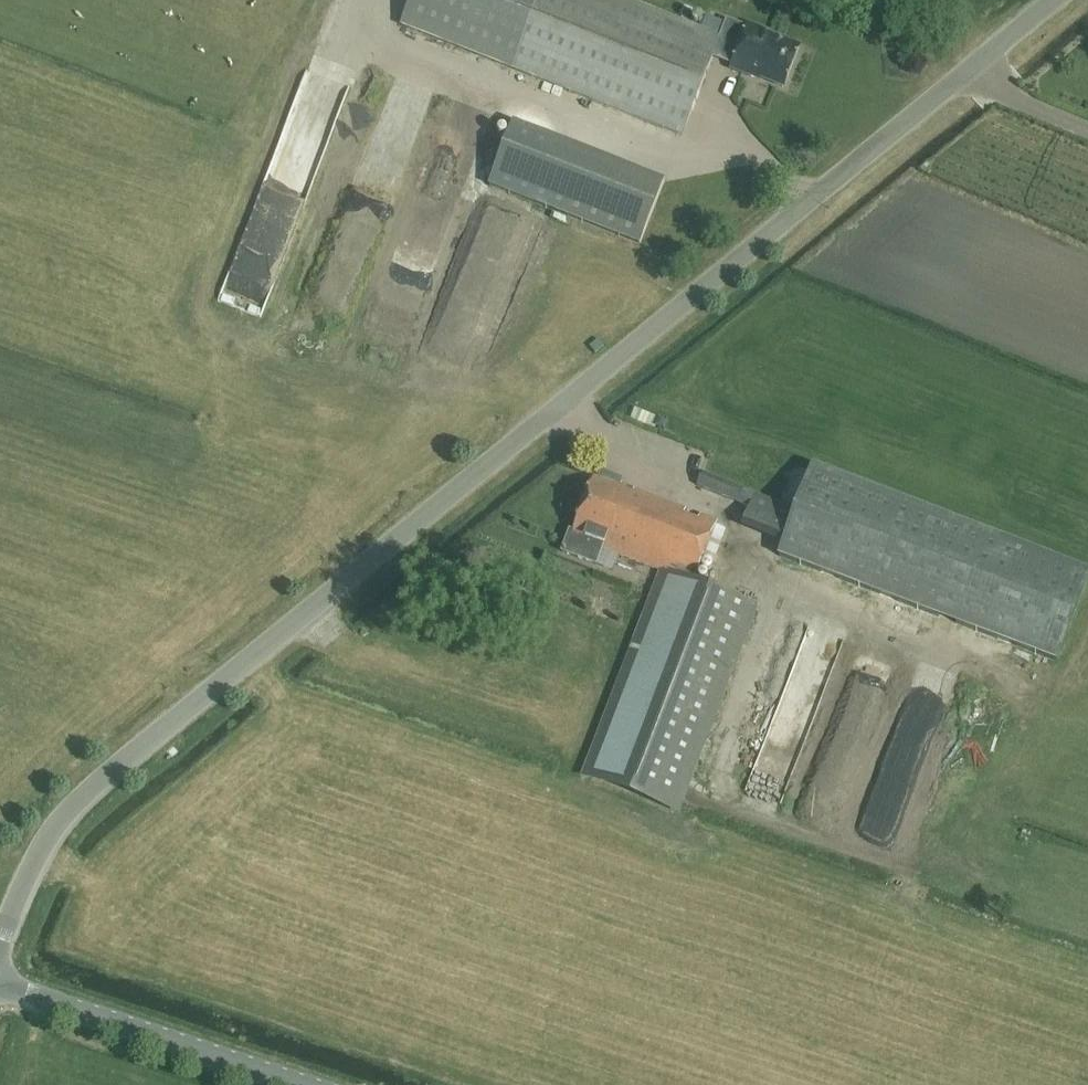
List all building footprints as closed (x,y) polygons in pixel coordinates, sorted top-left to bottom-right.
[(720,36),(630,0),(402,0),(394,20),(683,134),(714,50),(720,36)] [(727,18),(720,36),(714,50),(736,59),(732,68),(750,75),(751,72),(784,85),(799,47),(770,35),(771,33),(750,24),(749,27),(727,18)] [(512,121),(488,184),(640,244),(665,181),(512,121)] [(438,170),(401,282),(421,288),(457,177),(438,170)] [(504,236),(478,227),(457,285),(484,294),(504,236)] [(440,320),(468,332),(477,311),(463,305),(459,314),(445,308),(440,320)] [(697,485),(738,502),(749,507),(740,528),(783,544),(779,553),(873,593),(890,550),(703,471),(697,485)] [(636,561),(660,498),(634,488),(633,492),(619,486),(621,481),(619,477),(606,472),(601,474),(600,479),(595,477),(573,532),(569,530),(562,549),(596,562),(602,548),(636,561)] [(660,498),(636,561),(665,572),(588,772),(679,807),(757,604),(693,580),(701,560),(710,563),(718,541),(710,538),(716,520),(700,514),(698,519),(684,514),(686,508),(679,505),(660,498)] [(847,649),(844,656),(780,630),(770,655),(908,711),(915,693),(884,680),(889,667),(847,649)] [(766,666),(763,676),(790,684),(793,674),(766,666)]
